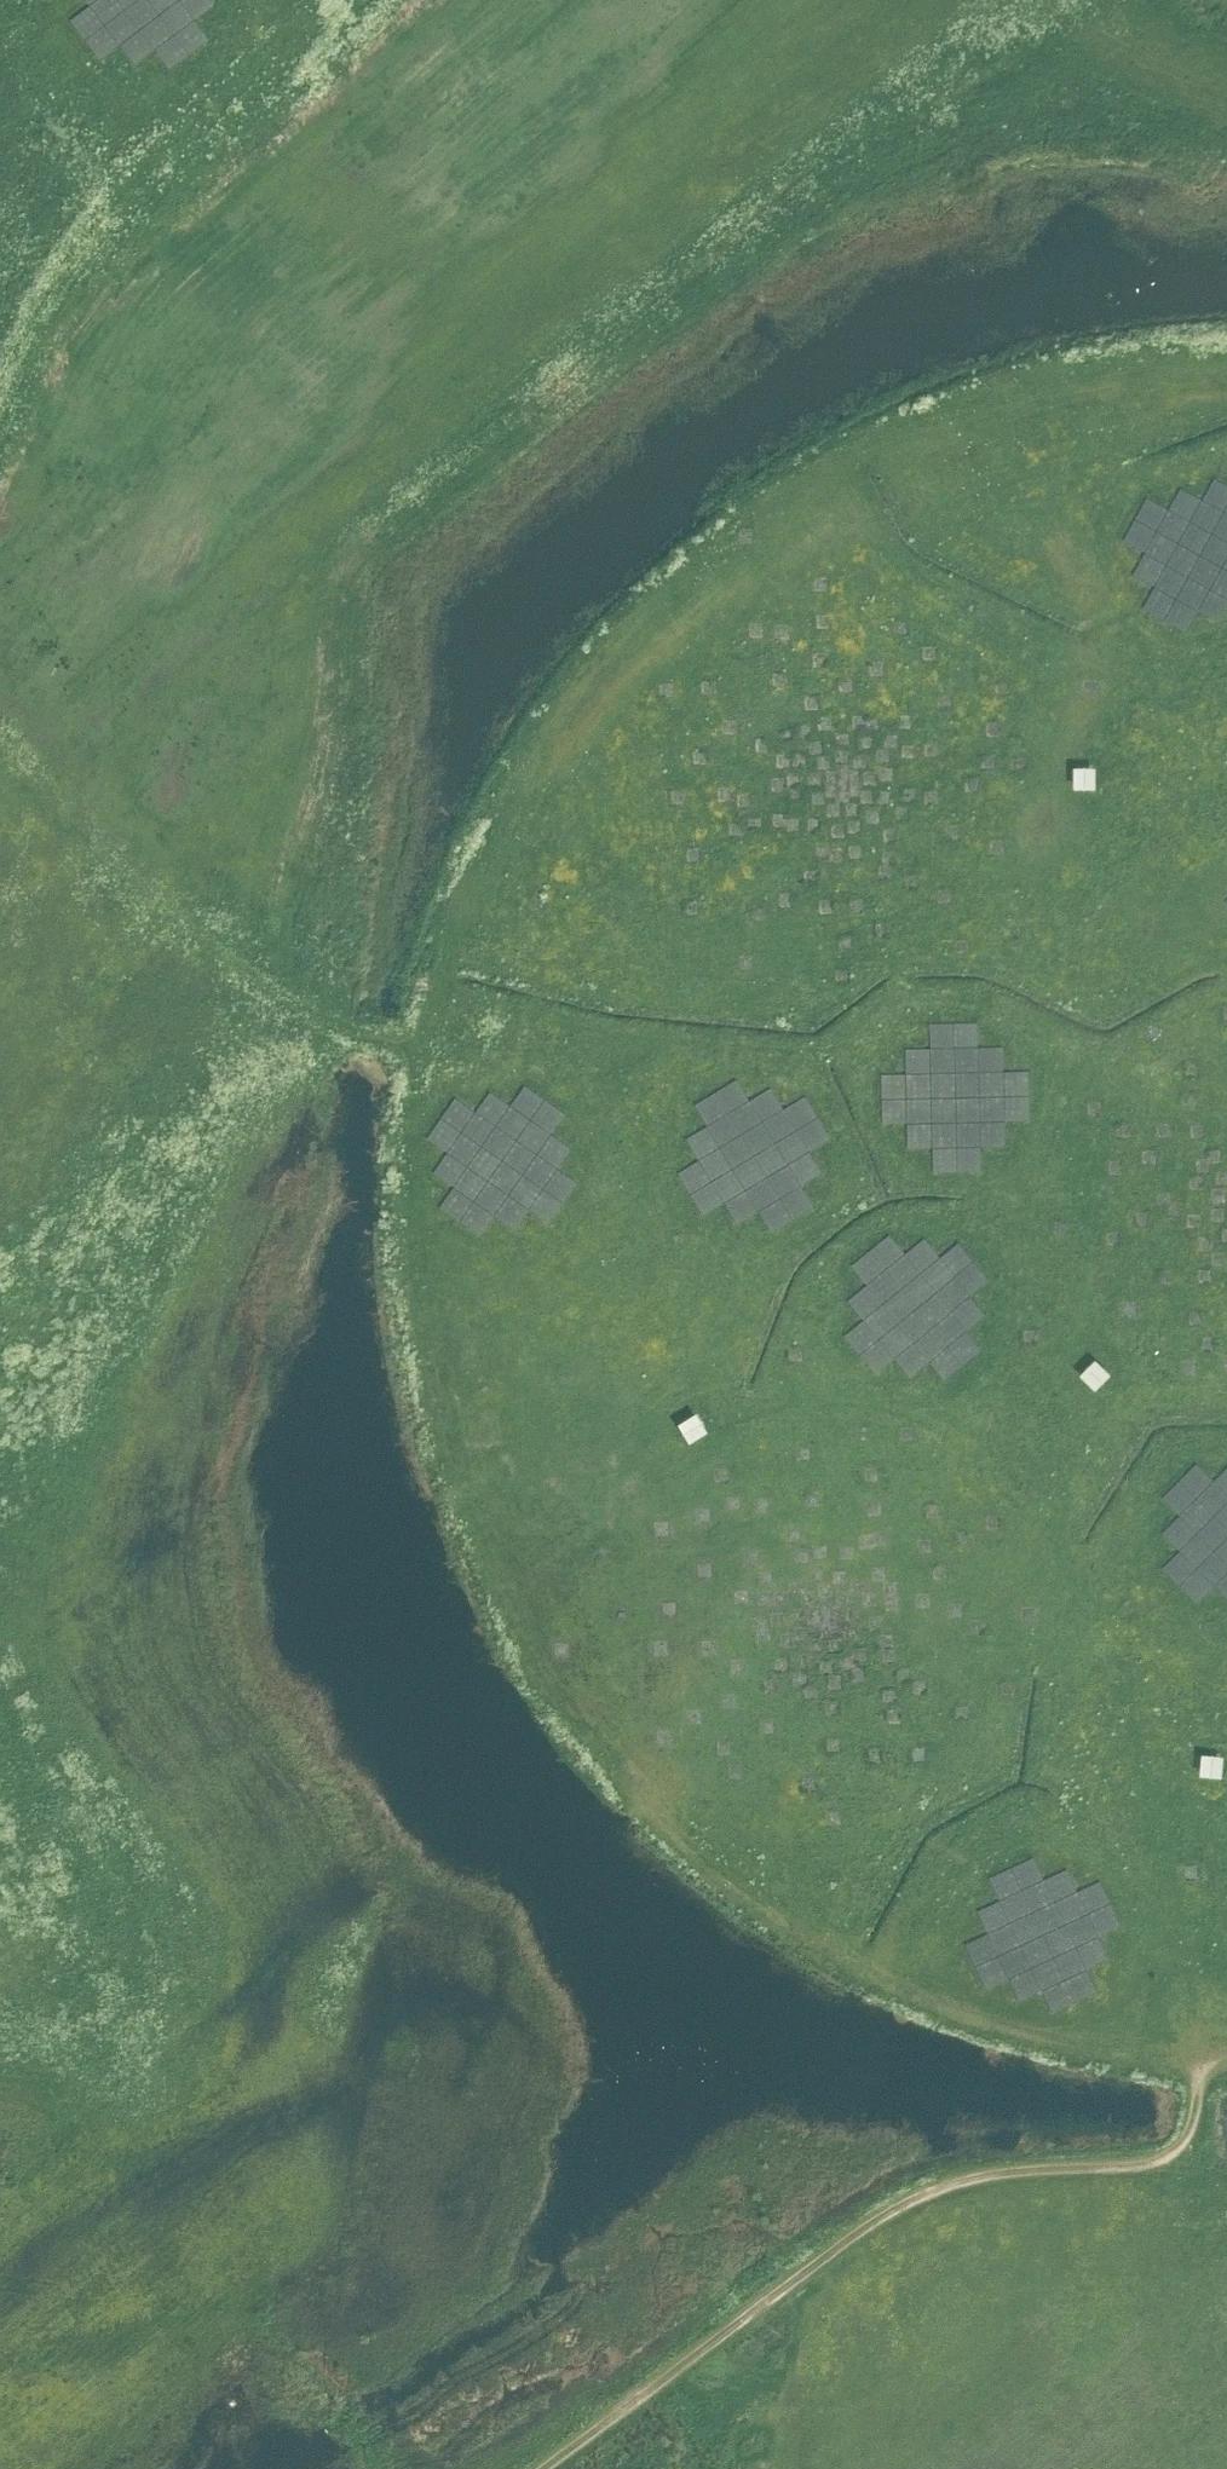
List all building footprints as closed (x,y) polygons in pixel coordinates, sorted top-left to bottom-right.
[(89,3),(69,18),(99,57),(119,42),(134,62),(154,47),(169,67),(208,37),(193,17),(213,2),(212,0),(87,0),(89,3)] [(1181,485),(1169,507),(1147,494),(1123,538),(1145,550),(1133,572),(1154,584),(1142,606),(1186,630),(1198,608),(1220,620),(1226,607),(1226,482),(1215,475),(1203,497),(1181,485)] [(1098,764),(1076,765),(1076,786),(1098,785),(1098,764)] [(905,1071),(880,1071),(881,1121),(906,1121),(906,1145),(931,1145),(932,1170),(981,1169),(981,1144),(1006,1143),(1005,1119),(1030,1118),(1029,1068),(1004,1069),(1004,1044),(979,1044),(978,1019),(928,1020),(929,1045),(904,1046),(905,1071)] [(697,1157),(676,1170),(702,1213),(723,1200),(736,1221),(757,1209),(770,1230),(813,1204),(800,1183),(821,1170),(808,1148),(830,1136),(804,1093),(783,1106),(770,1085),(748,1097),(735,1076),(693,1102),(706,1123),(684,1136),(697,1157)] [(528,1207),(548,1221),(577,1180),(556,1166),(571,1145),(550,1131),(564,1111),(523,1082),(509,1103),(489,1088),(474,1109),(454,1095),(426,1135),(446,1150),(432,1170),(452,1184),(438,1205),(479,1233),(493,1213),(514,1227),(528,1207)] [(990,1277),(958,1238),(939,1254),(923,1235),(904,1251),(888,1231),(850,1263),(865,1282),(846,1298),(862,1317),(842,1333),(874,1372),(893,1356),(909,1375),(928,1359),(944,1379),(983,1347),(967,1328),(986,1312),(971,1293),(990,1277)] [(1095,1357),(1080,1372),(1095,1387),(1111,1372),(1095,1357)] [(695,1411),(677,1422),(689,1441),(707,1430),(695,1411)] [(1179,1513),(1162,1531),(1179,1548),(1162,1566),(1197,1601),(1215,1583),(1226,1596),(1226,1465),(1214,1478),(1197,1460),(1161,1495),(1179,1513)] [(1224,1755),(1202,1753),(1200,1774),(1222,1776),(1224,1755)] [(989,1875),(1000,1898),(977,1908),(988,1931),(965,1941),(986,1986),(1009,1976),(1019,1998),(1042,1988),(1053,2010),(1098,1989),(1087,1967),(1110,1956),(1099,1933),(1122,1923),(1100,1878),(1078,1888),(1067,1866),(1045,1876),(1034,1854),(989,1875)]
